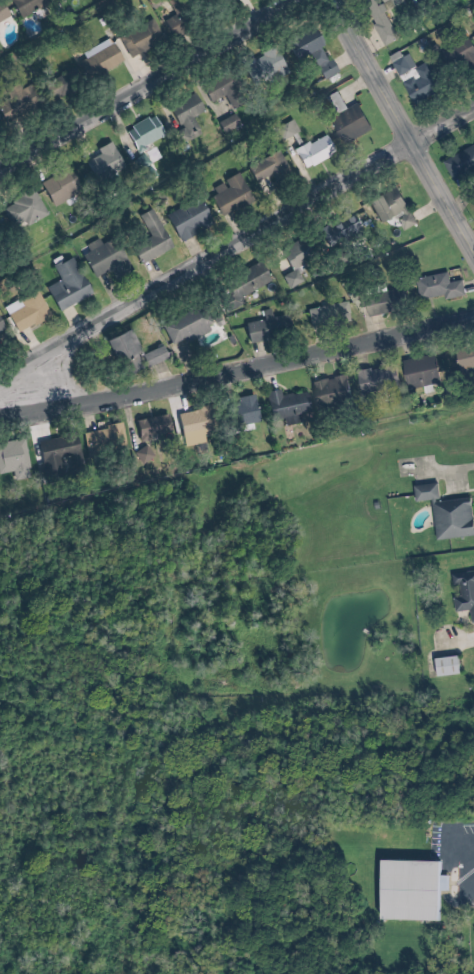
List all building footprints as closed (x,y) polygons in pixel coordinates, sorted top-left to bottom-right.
[(43,3),(41,0),(6,0),(16,18),(43,3)] [(401,3),(399,0),(359,0),(380,45),(394,38),(382,11),(401,3)] [(173,15),(160,19),(166,35),(178,30),(173,15)] [(126,56),(160,38),(149,18),(115,36),(126,56)] [(317,47),(310,28),(280,38),(286,57),(317,47)] [(466,37),(432,52),(443,77),(473,63),(473,54),(466,37)] [(79,51),(82,58),(76,61),(84,78),(119,61),(108,38),(79,51)] [(334,71),(318,44),(304,53),(320,80),(334,71)] [(247,51),(235,57),(248,85),(281,70),(270,46),(249,56),(247,51)] [(389,62),(409,103),(437,89),(423,61),(413,66),(406,53),(389,62)] [(206,102),(234,90),(226,71),(198,84),(206,102)] [(47,100),(65,92),(57,75),(39,83),(47,100)] [(33,107),(25,84),(16,87),(14,82),(4,86),(7,96),(0,99),(0,118),(33,107)] [(367,131),(355,102),(343,108),(335,91),(319,97),(340,143),(367,131)] [(166,105),(176,128),(172,130),(178,143),(198,133),(190,115),(200,111),(191,93),(166,105)] [(214,120),(219,132),(237,124),(232,113),(214,120)] [(127,139),(134,151),(161,136),(149,114),(127,127),(132,136),(127,139)] [(272,125),(276,139),(295,132),(291,119),(272,125)] [(291,148),(299,168),(331,154),(322,134),(291,148)] [(97,152),(81,162),(94,183),(122,166),(107,140),(94,148),(97,152)] [(473,169),(473,143),(438,160),(448,181),(473,169)] [(243,165),(251,181),(266,174),(269,178),(286,170),(276,149),(243,165)] [(47,205),(75,193),(65,167),(36,178),(47,205)] [(209,186),(213,193),(207,196),(216,216),(248,199),(235,173),(209,186)] [(361,200),(372,223),(392,213),(400,230),(412,224),(393,184),(361,200)] [(31,188),(0,205),(0,210),(11,231),(44,213),(31,188)] [(177,241),(209,220),(192,195),(160,216),(177,241)] [(168,249),(151,207),(136,213),(146,237),(127,245),(135,263),(168,249)] [(314,229),(323,249),(349,237),(347,231),(355,228),(349,214),(314,229)] [(91,277),(107,268),(112,277),(127,268),(109,237),(100,242),(96,236),(82,244),(85,250),(78,254),(91,277)] [(300,280),(292,264),(318,251),(313,241),(303,246),(299,238),(277,249),(288,271),(279,275),(285,288),(300,280)] [(43,287),(55,311),(88,293),(68,256),(50,265),(57,279),(43,287)] [(237,296),(266,282),(257,262),(213,283),(226,310),(240,303),(237,296)] [(446,282),(444,272),(412,278),(416,299),(440,295),(441,299),(462,295),(459,280),(446,282)] [(383,290),(383,287),(359,293),(364,316),(399,309),(395,288),(383,290)] [(47,316),(35,289),(1,305),(13,332),(47,316)] [(348,320),(344,300),(303,309),(308,329),(348,320)] [(157,323),(166,344),(179,338),(181,342),(208,330),(207,327),(218,322),(215,314),(207,318),(200,304),(157,323)] [(285,331),(282,314),(269,317),(267,308),(259,310),(261,319),(241,322),(244,342),(260,339),(259,336),(285,331)] [(100,337),(108,361),(117,358),(122,373),(140,367),(127,328),(100,337)] [(142,366),(164,357),(158,344),(137,354),(142,366)] [(453,349),(455,383),(473,381),(473,348),(453,349)] [(399,359),(402,389),(426,387),(426,383),(434,383),(432,356),(399,359)] [(354,371),(356,389),(393,385),(391,366),(354,371)] [(349,400),(343,373),(307,381),(313,408),(349,400)] [(266,419),(280,417),(281,424),(297,422),(295,415),(305,413),(301,391),(277,395),(276,388),(261,391),(266,419)] [(227,400),(231,426),(254,422),(250,395),(227,400)] [(201,443),(197,410),(175,413),(179,445),(201,443)] [(132,420),(136,443),(169,436),(164,413),(132,420)] [(80,431),(83,449),(122,444),(119,421),(102,424),(103,428),(80,431)] [(42,478),(65,472),(64,469),(80,465),(72,432),(34,441),(42,478)] [(0,441),(0,473),(9,471),(10,480),(27,477),(20,437),(0,441)] [(410,486),(412,502),(436,498),(434,482),(410,486)] [(427,502),(433,540),(472,534),(467,496),(427,502)] [(448,573),(450,592),(452,611),(466,610),(467,623),(473,622),(473,570),(448,573)] [(429,658),(432,677),(455,673),(453,655),(429,658)] [(394,855),(393,913),(453,915),(454,855),(394,855)]
